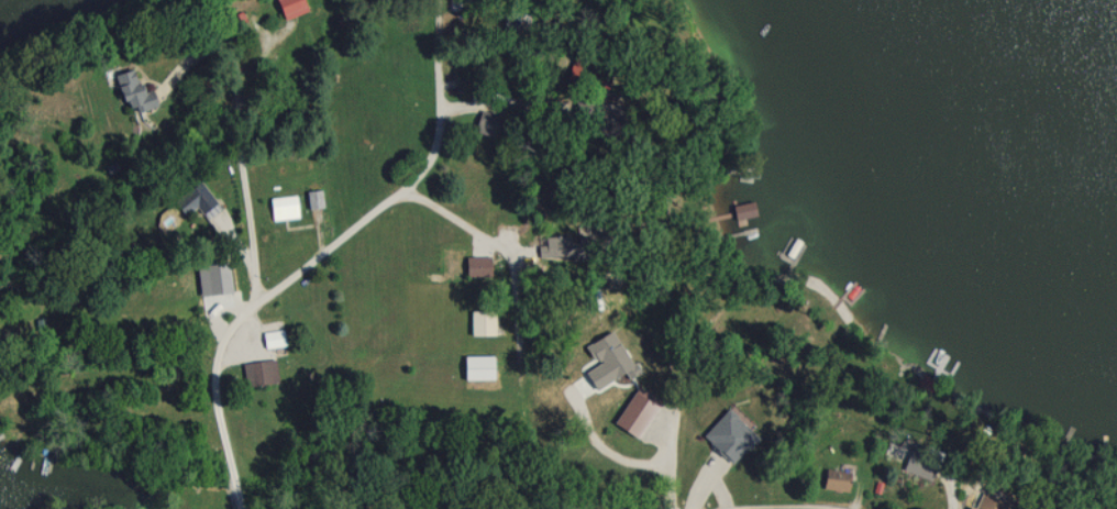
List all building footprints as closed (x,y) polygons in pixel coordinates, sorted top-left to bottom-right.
[(305,9),(301,0),(274,0),(281,18),(305,9)] [(121,109),(141,104),(132,66),(112,71),(121,109)] [(501,116),(477,110),(472,131),(496,137),(501,116)] [(201,216),(217,204),(200,181),(173,201),(185,217),(196,209),(201,216)] [(307,207),(321,207),(321,190),(307,190),(307,207)] [(271,219),(297,217),(295,195),(269,197),(271,219)] [(488,256),(463,256),(463,275),(488,275),(488,256)] [(494,334),(494,309),(469,309),(469,334),(494,334)] [(283,346),(282,329),(262,331),(263,348),(283,346)] [(462,379),(492,379),(492,355),(462,355),(462,379)] [(274,383),(274,360),(247,360),(247,383),(274,383)] [(611,421),(633,438),(656,408),(634,391),(611,421)] [(900,471),(930,482),(941,451),(910,441),(900,471)] [(847,471),(822,471),(822,488),(847,488),(847,471)] [(1010,504),(978,493),(973,508),(1008,508),(1010,504)]
